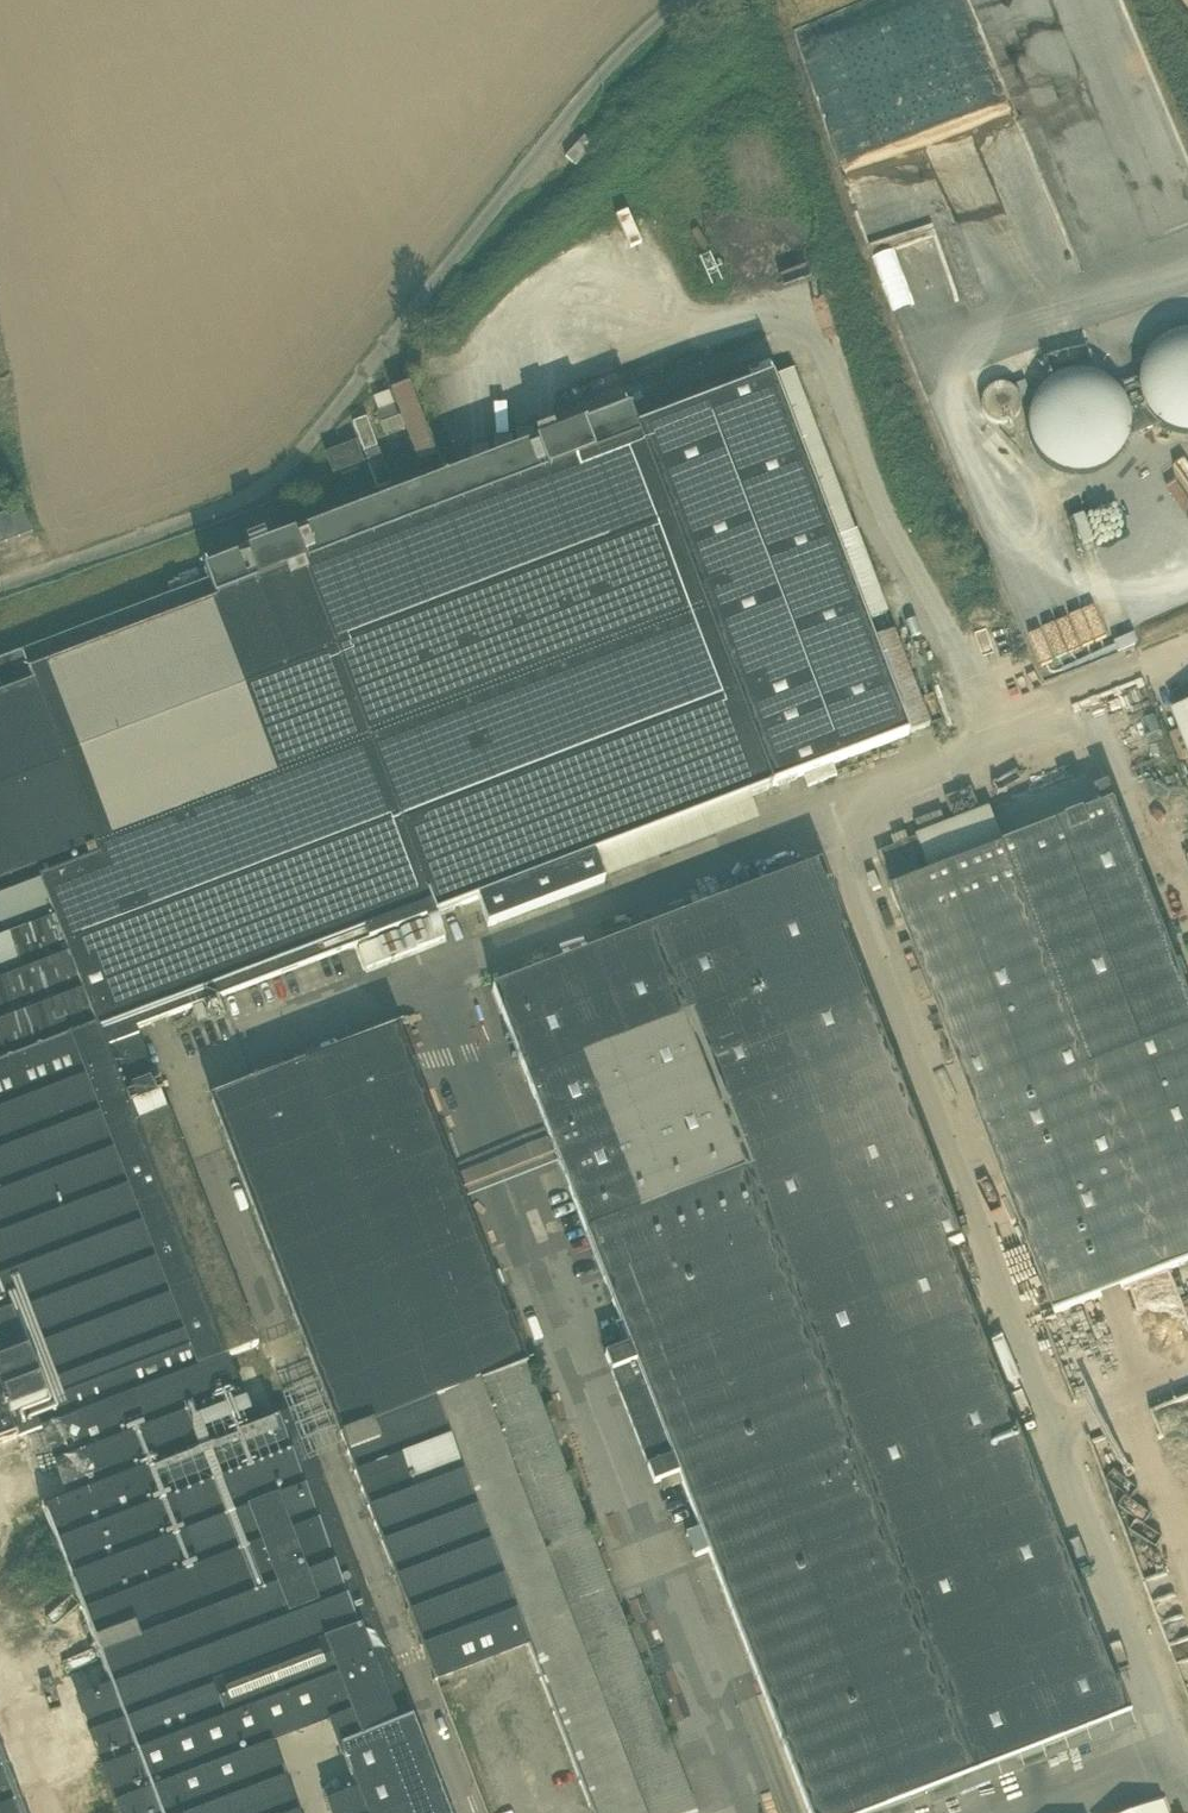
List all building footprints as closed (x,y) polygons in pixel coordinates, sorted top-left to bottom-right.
[(841,174),(1019,114),(1041,179),(955,209),(985,297),(1076,266),(1078,271),(1187,234),(1187,175),(1129,0),(850,0),(789,21),(841,174)] [(565,157),(575,167),(594,147),(584,137),(565,157)] [(1175,432),(1187,433),(1187,332),(1182,332),(1164,338),(1150,349),(1141,364),(1138,382),(1139,393),(1147,412),(1159,424),(1175,432)] [(1085,348),(1043,359),(1046,371),(1088,360),(1085,348)] [(772,379),(834,540),(855,532),(794,371),(772,379)] [(1030,410),(1029,428),(1034,446),(1046,461),(1062,470),(1080,473),(1098,469),(1114,459),(1125,444),(1130,426),(1129,411),(1119,390),(1104,378),(1087,372),(1068,373),(1051,380),(1038,393),(1030,410)] [(872,641),(865,623),(834,540),(772,379),(637,430),(629,409),(204,571),(208,582),(21,653),(99,859),(40,881),(134,1127),(168,1114),(136,1030),(192,1009),(197,1022),(207,1018),(208,1021),(226,1014),(220,998),(477,900),(593,856),(748,797),(803,776),(805,782),(808,788),(837,777),(832,765),(908,737),(908,735),(872,641)] [(1139,393),(1138,382),(1119,390),(1129,411),(1130,426),(1130,436),(1159,424),(1147,412),(1139,393)] [(1011,388),(998,384),(985,392),(981,406),(989,419),(1003,423),(1017,414),(1020,403),(1011,388)] [(391,392),(419,466),(437,459),(409,385),(391,392)] [(377,412),(381,424),(398,417),(394,406),(389,392),(373,398),(378,412),(377,412)] [(353,423),(364,453),(377,448),(366,418),(353,423)] [(327,456),(334,474),(362,463),(355,445),(327,456)] [(365,455),(377,489),(391,484),(378,450),(365,455)] [(1155,547),(1138,494),(1076,515),(1086,543),(1098,540),(1106,563),(1155,547)] [(19,538),(32,533),(22,507),(10,512),(19,538)] [(19,538),(10,512),(0,516),(0,525),(6,542),(19,538)] [(886,615),(855,532),(834,540),(865,623),(886,615)] [(1027,633),(1039,666),(1110,639),(1098,606),(1027,633)] [(893,633),(872,641),(908,735),(929,727),(893,633)] [(1113,642),(1116,653),(1135,645),(1131,635),(1113,642)] [(168,1114),(134,1127),(40,881),(99,859),(21,653),(0,661),(0,691),(2,697),(0,698),(0,1399),(16,1439),(41,1430),(231,1357),(258,1346),(168,1114)] [(1174,712),(1187,748),(1187,707),(1174,712)] [(1117,804),(1110,786),(1095,791),(1103,809),(1117,804)] [(748,797),(593,856),(604,884),(758,825),(748,797)] [(1117,804),(1103,809),(1007,846),(980,857),(933,875),(893,891),(1056,1316),(1187,1265),(1187,988),(1117,804)] [(980,857),(1007,846),(993,808),(964,819),(980,857)] [(919,837),(919,838),(933,875),(980,857),(964,819),(919,837)] [(893,891),(933,875),(919,838),(910,842),(879,854),(893,891)] [(487,928),(604,884),(593,856),(477,900),(487,928)] [(629,1346),(666,1442),(808,1812),(875,1812),(1130,1715),(951,1249),(966,1243),(820,864),(492,990),(629,1346)] [(358,951),(365,970),(444,940),(437,921),(358,951)] [(484,1812),(593,1812),(581,1782),(671,1748),(525,1365),(396,1030),(212,1101),(341,1438),(484,1812)] [(642,1451),(666,1442),(629,1346),(605,1355),(642,1451)] [(254,1424),(231,1357),(41,1430),(65,1496),(254,1424)] [(1160,1408),(1170,1434),(1187,1427),(1187,1398),(1160,1408)] [(16,1439),(0,1399),(0,1445),(16,1439)] [(351,1714),(361,1740),(413,1720),(294,1408),(254,1424),(65,1496),(41,1506),(82,1612),(150,1791),(240,1757),(226,1721),(338,1678),(351,1714)] [(82,1612),(51,1625),(123,1812),(159,1812),(150,1791),(82,1612)] [(240,1757),(271,1745),(351,1714),(338,1678),(226,1721),(240,1757)] [(413,1720),(361,1740),(342,1748),(344,1755),(367,1812),(448,1812),(413,1720)] [(261,1812),(297,1812),(271,1745),(240,1757),(261,1812)] [(593,1812),(696,1812),(671,1748),(581,1782),(593,1812)] [(344,1755),(313,1767),(330,1812),(367,1812),(344,1755)] [(240,1757),(150,1791),(159,1812),(261,1812),(240,1757)] [(0,1760),(0,1812),(20,1812),(0,1760)] [(1131,1812),(1166,1812),(1161,1801),(1131,1812)]
